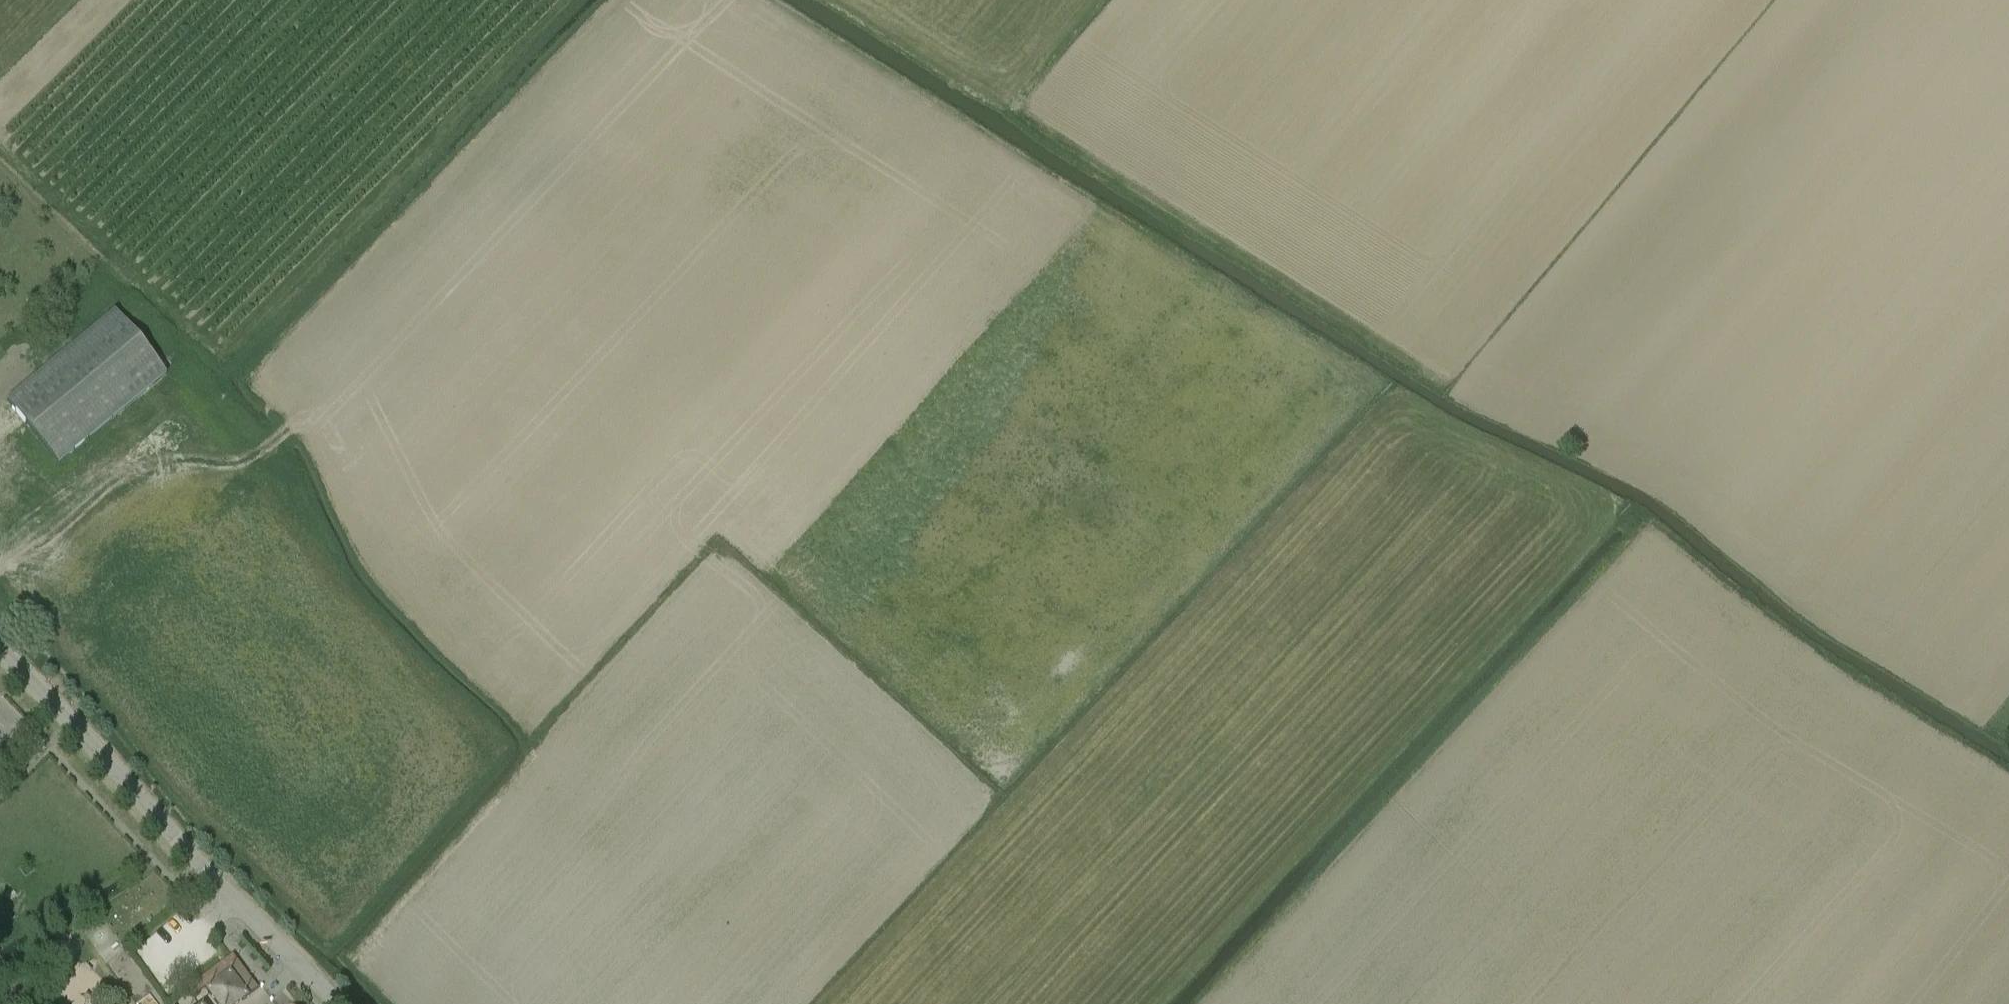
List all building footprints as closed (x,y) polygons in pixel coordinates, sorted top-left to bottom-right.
[(114,313),(7,402),(58,464),(166,375),(114,313)] [(23,380),(7,363),(0,369),(0,401),(23,380)] [(188,991),(193,998),(206,989),(217,1003),(239,1003),(257,990),(232,958),(188,991)]
